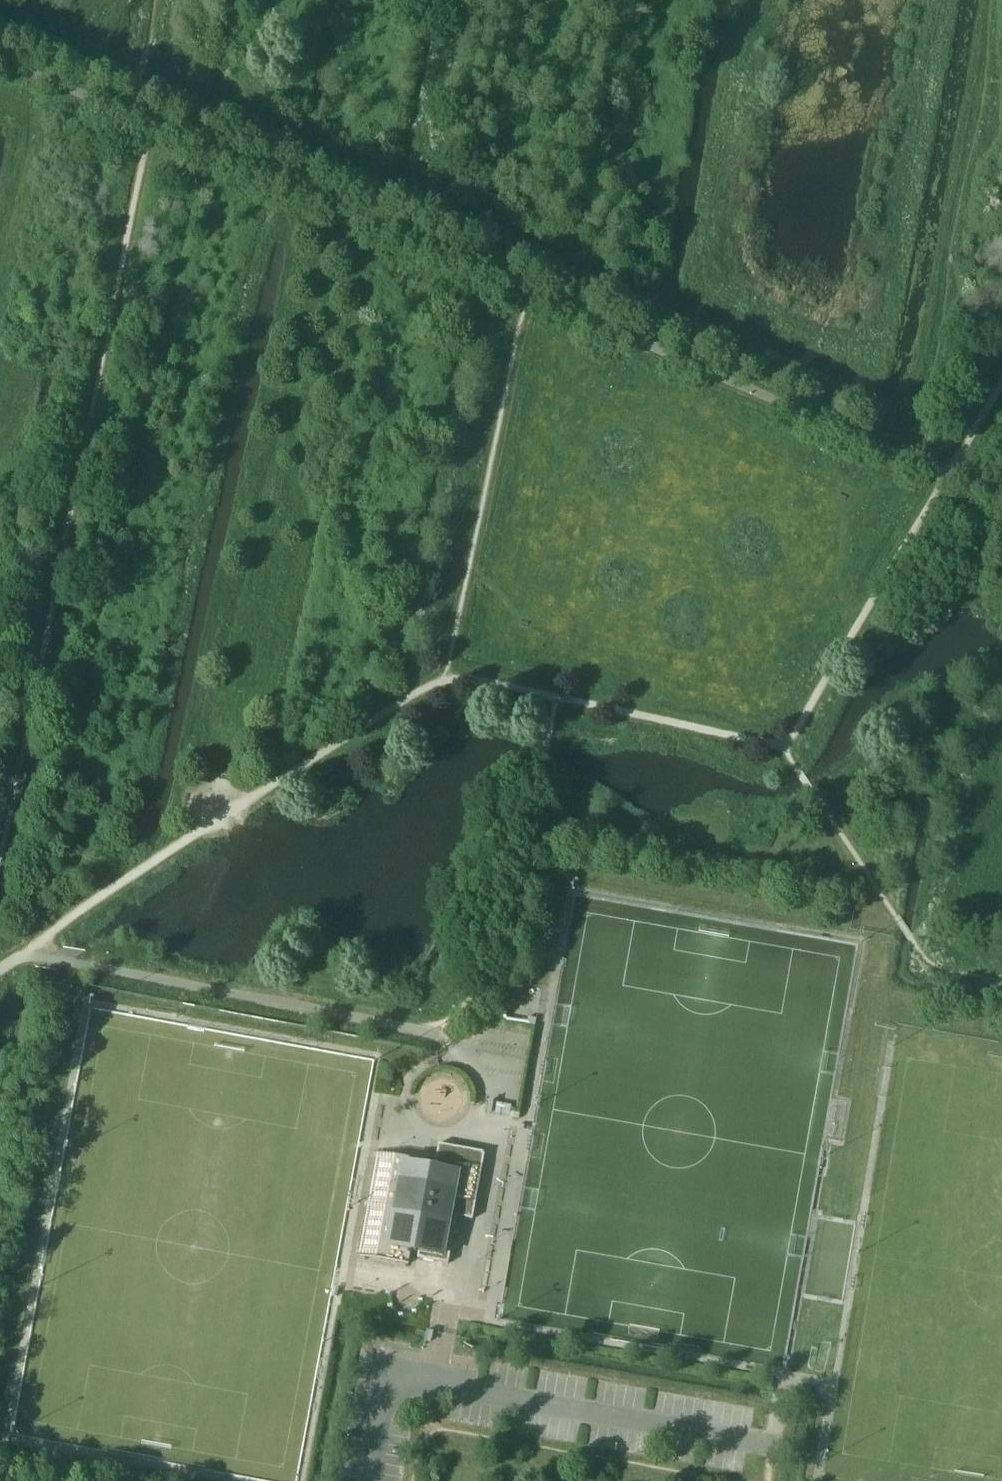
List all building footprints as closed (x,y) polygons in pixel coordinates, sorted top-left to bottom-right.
[(486,1104),(485,1107),(484,1112),(491,1114),(493,1099),(492,1099),(491,1105),(486,1104)] [(463,1167),(396,1155),(377,1259),(411,1265),(413,1256),(446,1262),(463,1167)]
